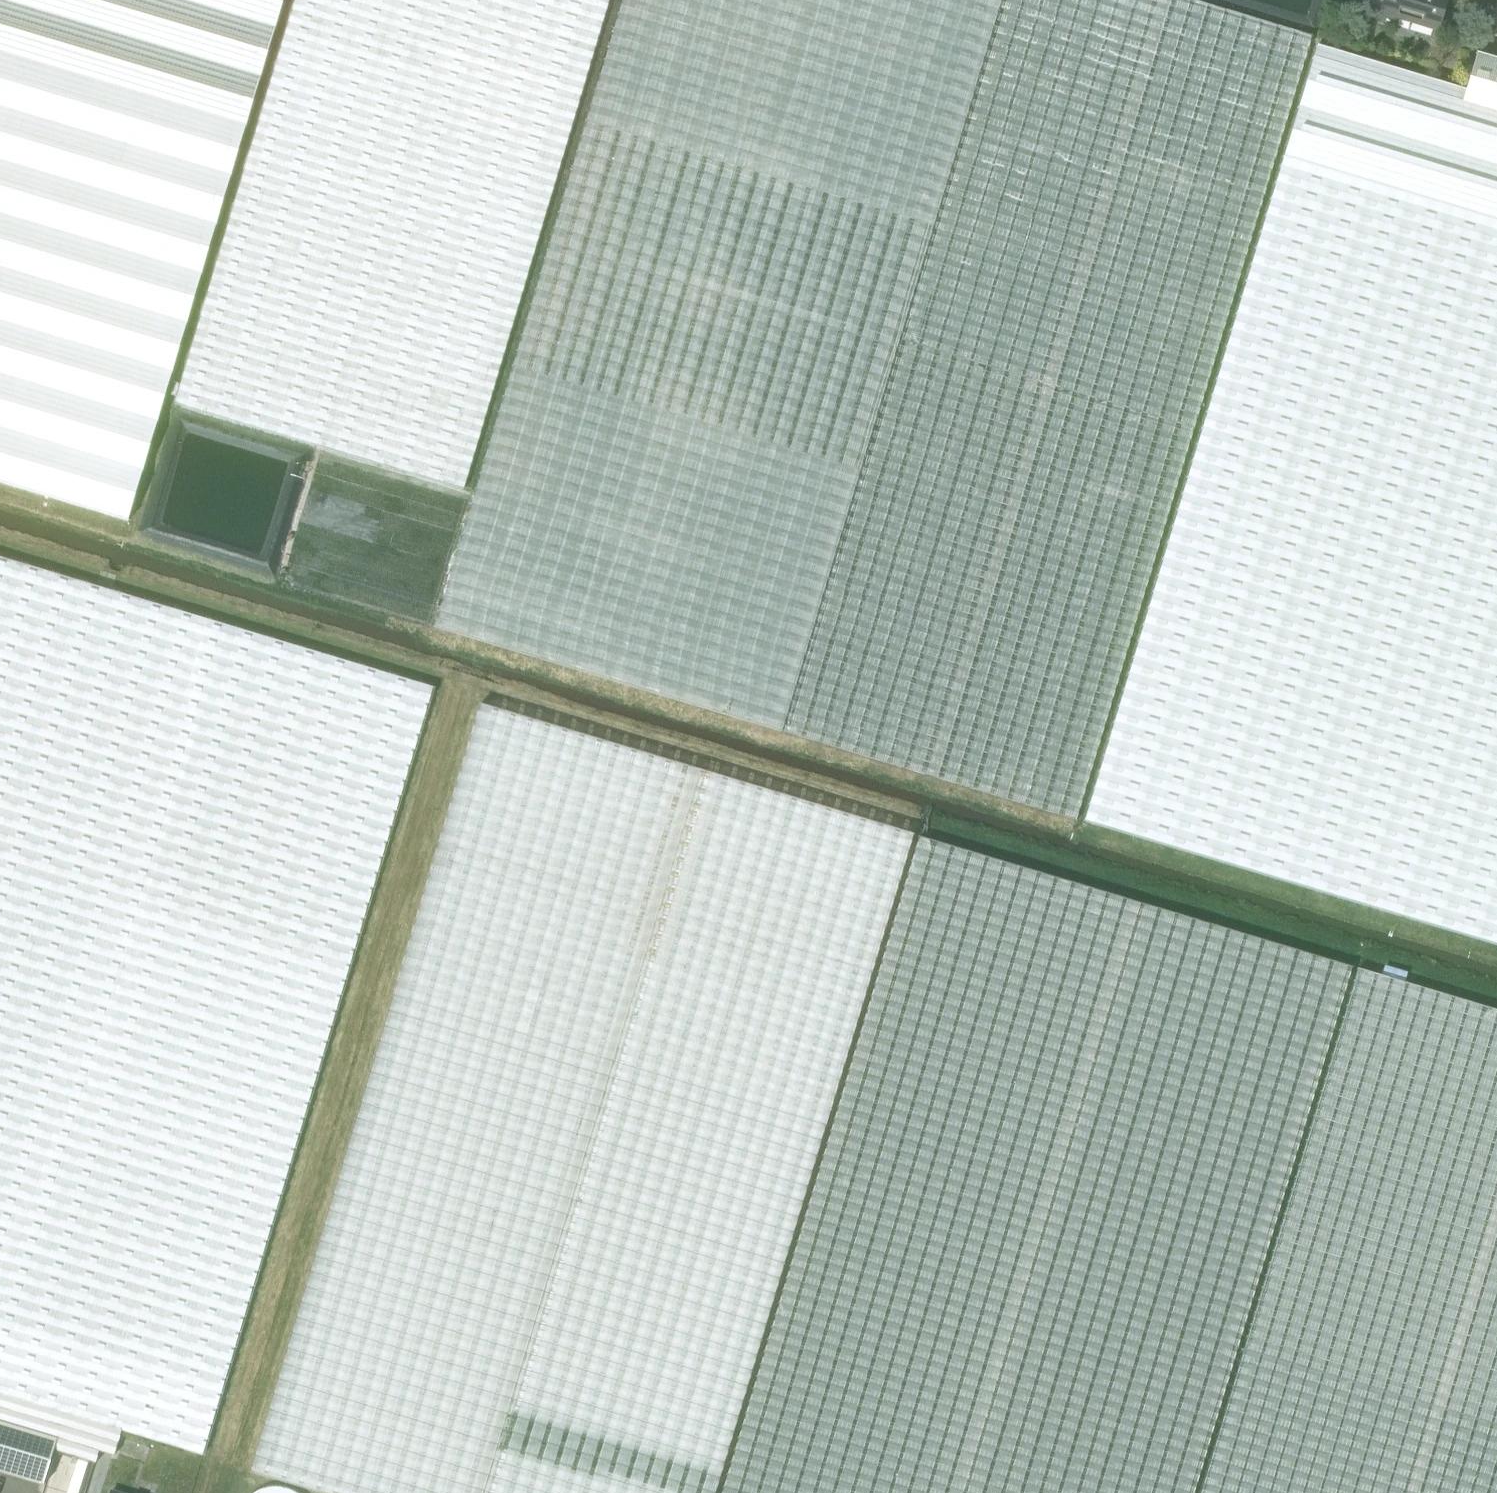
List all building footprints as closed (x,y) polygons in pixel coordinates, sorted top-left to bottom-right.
[(127,519),(281,0),(0,0),(0,481),(127,519)] [(174,403),(464,489),(609,0),(294,0),(174,403)] [(781,732),(1075,821),(1303,61),(1310,36),(1193,0),(624,0),(433,630),(781,732)] [(1347,14),(1365,20),(1395,28),(1398,20),(1438,32),(1447,0),(1351,0),(1347,14)] [(1085,822),(1496,945),(1496,58),(1491,57),(1479,53),(1476,52),(1465,89),(1319,46),(1314,64),(1107,750),(1085,822)] [(57,1437),(53,1450),(95,1463),(99,1450),(114,1455),(122,1430),(202,1454),(350,963),(433,687),(0,557),(0,1420),(57,1437)] [(911,834),(481,705),(250,1473),(318,1492),(713,1492),(911,834)] [(1352,964),(918,834),(721,1492),(1193,1492),(1352,964)] [(1358,969),(1201,1492),(1496,1492),(1496,1011),(1358,969)] [(43,1483),(53,1450),(57,1437),(0,1420),(0,1470),(43,1483)]
